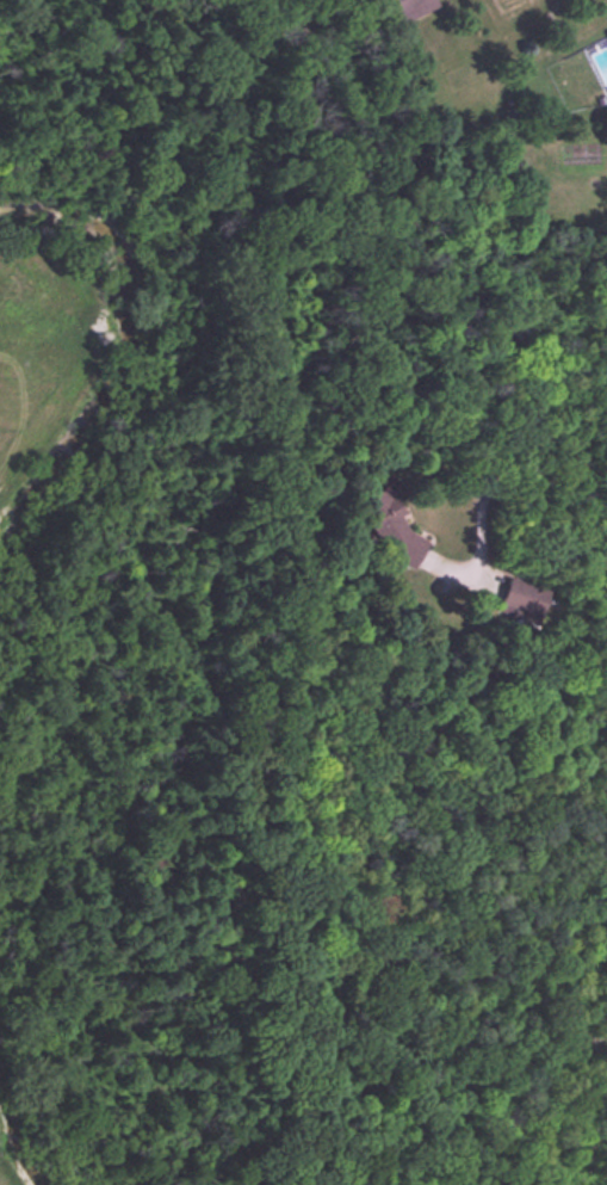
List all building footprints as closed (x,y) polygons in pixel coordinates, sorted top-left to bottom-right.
[(396,25),(438,10),(434,0),(386,0),(396,25)] [(413,562),(426,541),(398,524),(406,510),(372,489),(350,523),(413,562)]
